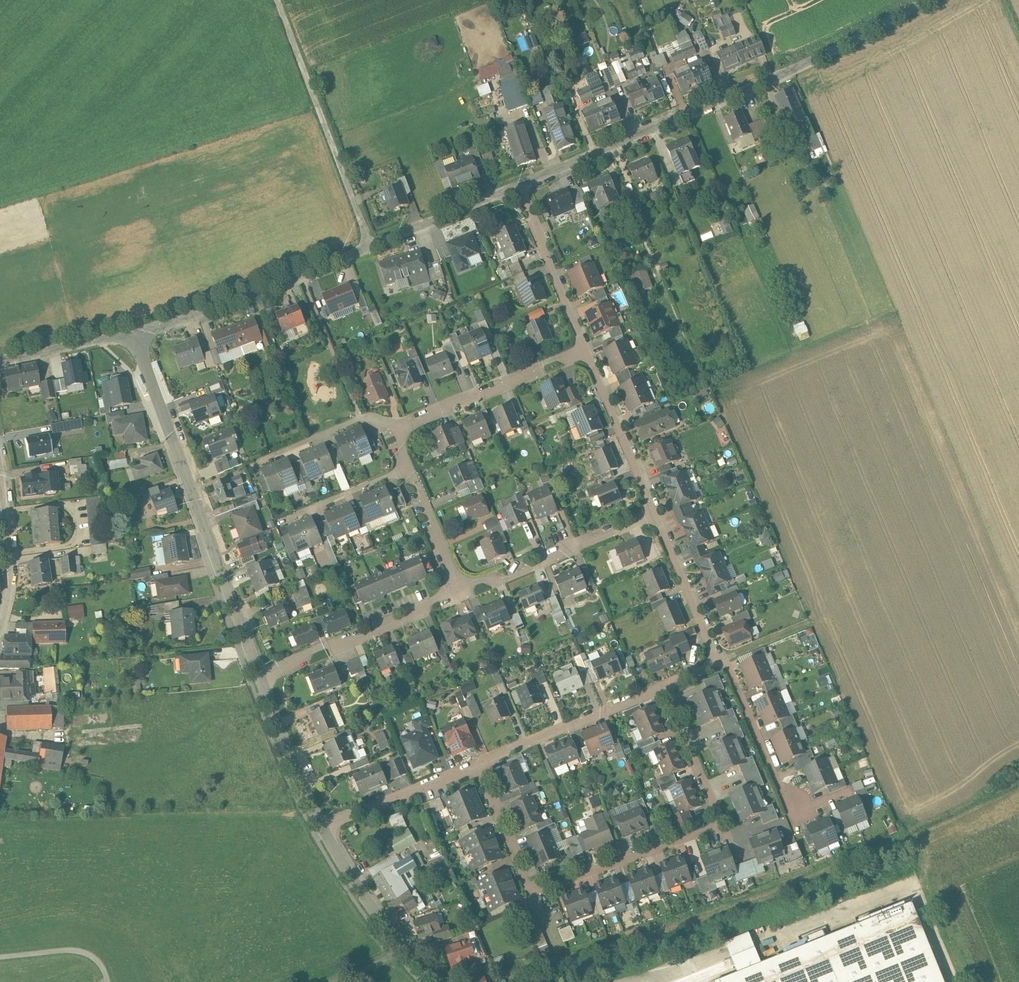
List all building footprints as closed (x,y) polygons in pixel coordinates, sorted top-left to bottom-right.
[(678,20),(688,27),(694,18),(684,11),(678,20)] [(721,14),(707,20),(709,26),(714,24),(717,31),(720,29),(726,26),(721,14)] [(730,37),(726,26),(720,29),(724,39),(730,37)] [(588,30),(580,33),(584,44),(593,41),(588,30)] [(530,49),(539,46),(535,34),(526,37),(530,49)] [(689,36),(678,40),(680,47),(682,51),(693,46),(689,36)] [(709,49),(704,37),(697,39),(702,52),(709,49)] [(758,38),(734,48),(742,65),(765,55),(758,38)] [(682,51),(685,59),(696,54),(693,46),(682,51)] [(642,49),(634,53),(632,48),(628,50),(633,62),(644,57),(643,53),(642,49)] [(734,48),(718,55),(726,72),(742,65),(734,48)] [(682,51),(671,56),(674,63),(685,59),(682,51)] [(655,52),(650,54),(656,69),(661,67),(657,57),(655,52)] [(663,54),(657,57),(661,67),(667,64),(663,54)] [(629,55),(617,60),(621,68),(626,66),(629,72),(635,69),(629,55)] [(703,61),(689,68),(697,88),(712,82),(703,61)] [(509,63),(497,68),(502,80),(514,76),(509,63)] [(643,66),(635,69),(638,76),(646,73),(643,66)] [(689,68),(674,74),(683,94),(697,88),(689,68)] [(629,72),(627,73),(630,80),(638,76),(635,69),(629,72)] [(596,72),(591,75),(594,84),(595,83),(600,81),(596,72)] [(612,77),(610,73),(604,76),(610,89),(616,86),(612,77)] [(591,75),(585,77),(589,87),(590,90),(596,87),(595,83),(594,84),(591,75)] [(615,76),(612,77),(616,86),(621,84),(617,75),(615,76)] [(518,76),(499,83),(509,112),(528,105),(518,76)] [(656,77),(648,81),(650,85),(643,88),(650,104),(665,97),(656,77)] [(489,82),(478,87),(481,96),(493,92),(489,82)] [(596,87),(590,90),(590,91),(593,97),(605,92),(602,85),(596,87)] [(544,87),(545,103),(556,102),(555,86),(544,87)] [(635,86),(627,90),(635,110),(650,104),(643,88),(637,91),(635,86)] [(589,87),(577,92),(579,96),(590,91),(590,90),(589,87)] [(590,91),(579,96),(581,102),(593,97),(590,91)] [(793,91),(776,98),(789,128),(806,120),(793,91)] [(621,121),(612,100),(597,106),(606,127),(621,121)] [(576,144),(561,105),(551,109),(554,117),(548,120),(559,151),(576,144)] [(597,106),(582,113),(591,133),(606,127),(597,106)] [(742,113),(726,120),(735,142),(751,136),(752,136),(748,127),(742,113)] [(765,120),(748,127),(752,136),(751,136),(753,140),(770,133),(765,120)] [(524,124),(506,130),(518,167),(536,161),(524,124)] [(813,139),(817,150),(823,148),(819,137),(813,139)] [(689,141),(677,146),(676,145),(668,148),(675,164),(687,159),(689,163),(697,160),(689,141)] [(483,165),(477,148),(470,151),(472,157),(473,157),(477,167),(483,165)] [(494,149),(484,154),(487,162),(497,158),(494,149)] [(472,157),(458,163),(465,183),(480,177),(477,167),(473,157),(472,157)] [(445,168),(442,161),(435,164),(442,181),(448,178),(445,168)] [(650,161),(638,166),(638,165),(630,168),(636,184),(648,179),(650,183),(658,179),(650,161)] [(445,168),(448,178),(452,188),(465,183),(458,163),(445,168)] [(620,201),(610,177),(598,182),(597,181),(589,185),(593,195),(600,210),(620,201)] [(405,178),(398,180),(401,186),(404,193),(410,191),(405,178)] [(589,185),(579,189),(583,199),(593,195),(589,185)] [(401,186),(385,192),(385,193),(379,195),(382,204),(385,205),(390,203),(393,212),(409,206),(404,193),(401,186)] [(567,190),(555,195),(555,194),(547,198),(554,214),(565,209),(567,213),(575,209),(567,190)] [(753,206),(742,211),(748,225),(759,220),(753,206)] [(623,210),(607,216),(615,235),(624,231),(620,222),(627,219),(623,210)] [(725,236),(734,231),(728,218),(719,222),(725,236)] [(569,221),(558,226),(561,233),(572,229),(569,221)] [(515,227),(497,235),(507,260),(526,252),(515,227)] [(473,234),(446,244),(458,273),(470,268),(467,260),(481,254),(473,234)] [(420,252),(390,261),(380,264),(387,287),(399,283),(402,291),(430,282),(420,252)] [(590,256),(579,261),(581,266),(592,262),(590,256)] [(519,262),(508,266),(509,270),(507,271),(510,278),(523,273),(519,262)] [(593,264),(569,274),(574,285),(598,275),(593,264)] [(635,272),(641,291),(653,288),(647,269),(635,272)] [(523,273),(510,278),(514,288),(518,287),(518,286),(528,282),(523,273)] [(598,275),(574,285),(579,297),(603,286),(598,275)] [(528,282),(518,286),(518,287),(527,308),(546,300),(537,278),(528,282)] [(354,298),(356,297),(361,310),(368,307),(358,282),(349,285),(354,298)] [(349,285),(323,295),(331,314),(357,304),(354,298),(349,285)] [(604,289),(593,294),(595,299),(606,295),(604,289)] [(434,298),(444,300),(446,292),(436,290),(434,298)] [(606,295),(595,299),(599,309),(610,304),(606,295)] [(599,309),(586,314),(591,325),(615,315),(610,304),(599,309)] [(299,306),(276,315),(287,341),(309,332),(299,306)] [(615,315),(591,325),(595,336),(608,331),(619,326),(615,315)] [(800,335),(789,340),(792,348),(815,339),(806,319),(795,324),(800,335)] [(255,320),(234,328),(241,347),(245,356),(258,351),(255,342),(262,340),(255,320)] [(492,335),(486,321),(478,324),(480,329),(481,329),(485,338),(492,335)] [(544,321),(528,328),(529,328),(533,339),(531,340),(531,341),(533,341),(536,347),(552,340),(544,321)] [(619,326),(608,331),(612,340),(615,338),(623,335),(619,326)] [(234,328),(214,335),(221,355),(241,347),(234,328)] [(485,338),(481,329),(480,329),(470,334),(480,359),(492,355),(485,338)] [(268,331),(262,333),(267,348),(273,345),(268,331)] [(456,333),(449,336),(452,343),(455,351),(462,348),(458,338),(456,333)] [(458,338),(462,348),(469,364),(473,363),(480,359),(470,334),(461,337),(458,338)] [(197,338),(190,341),(189,341),(190,344),(173,350),(174,350),(176,357),(179,366),(203,357),(203,358),(204,358),(197,338)] [(612,340),(602,344),(605,350),(618,345),(615,338),(612,340)] [(605,350),(605,351),(610,362),(632,353),(627,341),(618,345),(605,350)] [(455,351),(452,343),(442,347),(445,354),(446,353),(450,365),(459,361),(455,351)] [(222,364),(217,349),(211,352),(216,366),(222,364)] [(211,352),(205,354),(209,368),(216,366),(211,352)] [(445,354),(427,361),(434,379),(453,371),(450,365),(446,353),(445,354)] [(632,353),(610,362),(615,374),(628,369),(637,365),(632,353)] [(35,363),(4,370),(9,392),(40,386),(35,363)] [(414,365),(395,373),(401,387),(402,386),(402,385),(407,383),(409,388),(408,389),(408,390),(423,384),(414,363),(413,363),(414,365)] [(631,375),(628,369),(615,374),(618,381),(631,375)] [(385,370),(376,374),(377,376),(379,375),(385,389),(391,386),(385,370)] [(385,389),(379,375),(377,376),(366,380),(364,386),(367,394),(366,397),(369,398),(372,405),(383,400),(386,401),(387,398),(387,399),(388,396),(385,389)] [(631,375),(618,381),(621,387),(634,382),(631,375)] [(621,387),(620,387),(626,399),(648,390),(643,378),(634,382),(621,387)] [(129,392),(126,379),(106,383),(108,396),(129,392)] [(221,380),(205,387),(209,398),(214,396),(225,391),(221,380)] [(562,380),(541,388),(545,398),(548,397),(553,410),(570,402),(571,402),(567,392),(562,380)] [(53,381),(43,383),(47,400),(56,398),(53,381)] [(576,388),(567,392),(571,402),(570,402),(572,408),(582,403),(576,388)] [(648,390),(626,399),(631,411),(644,406),(653,402),(648,390)] [(131,404),(129,392),(108,396),(111,408),(131,404)] [(209,398),(191,404),(193,410),(191,415),(207,422),(209,419),(221,415),(214,396),(209,398)] [(512,406),(495,413),(503,434),(520,427),(521,427),(517,418),(512,406)] [(644,406),(631,411),(634,418),(643,414),(647,412),(644,406)] [(602,430),(593,407),(572,415),(582,439),(589,436),(602,430)] [(647,412),(643,414),(646,420),(663,413),(660,407),(647,412)] [(51,423),(58,419),(53,410),(46,414),(51,423)] [(123,411),(105,415),(107,424),(113,423),(113,421),(124,419),(123,411)] [(487,411),(481,413),(481,414),(482,414),(487,427),(493,425),(487,411)] [(565,411),(556,415),(558,420),(567,416),(565,411)] [(646,420),(635,425),(642,440),(675,426),(668,411),(663,413),(646,420)] [(481,414),(466,420),(465,422),(464,423),(466,430),(469,431),(474,441),(482,438),(483,440),(491,437),(487,427),(482,414),(481,414)] [(555,415),(550,418),(553,424),(558,422),(555,415)] [(720,428),(726,424),(719,415),(713,420),(720,428)] [(146,440),(141,416),(124,419),(113,421),(113,423),(115,432),(125,430),(127,444),(146,440)] [(529,429),(523,416),(517,418),(521,427),(520,427),(522,432),(529,429)] [(80,419),(47,426),(49,434),(82,427),(80,419)] [(450,426),(434,433),(440,448),(438,448),(440,453),(442,454),(447,452),(446,450),(460,444),(456,437),(455,437),(450,426)] [(365,436),(361,427),(348,433),(359,458),(372,453),(370,448),(365,436)] [(465,442),(459,427),(454,430),(456,437),(460,444),(465,442)] [(232,430),(206,440),(213,459),(239,449),(236,441),(238,440),(237,438),(235,439),(232,430)] [(602,430),(589,436),(592,443),(605,437),(602,430)] [(348,433),(335,438),(339,448),(344,460),(346,464),(359,458),(348,433)] [(49,434),(25,438),(29,457),(53,453),(51,442),(49,434)] [(371,434),(365,436),(370,448),(376,446),(371,434)] [(58,441),(51,442),(53,453),(60,451),(58,441)] [(671,441),(650,450),(656,464),(667,460),(669,464),(670,464),(679,460),(677,455),(678,451),(677,448),(673,446),(671,441)] [(325,445),(312,450),(323,476),(336,470),(335,467),(329,454),(325,445)] [(344,460),(339,448),(334,450),(334,452),(339,462),(344,460)] [(610,449),(595,455),(603,475),(613,471),(619,469),(610,449)] [(323,476),(312,450),(299,456),(310,481),(323,476)] [(339,462),(334,452),(329,454),(335,467),(340,464),(339,462)] [(156,455),(141,460),(143,466),(132,470),(133,470),(137,480),(136,480),(162,471),(156,455)] [(81,465),(80,458),(69,460),(71,476),(87,474),(86,465),(81,465)] [(127,459),(110,461),(110,469),(128,467),(127,459)] [(227,459),(215,464),(219,474),(231,469),(227,459)] [(293,472),(288,459),(275,464),(285,490),(298,485),(293,472)] [(667,460),(656,464),(661,475),(672,470),(670,464),(669,464),(667,460)] [(275,464),(262,469),(266,478),(270,490),(272,495),(285,490),(275,464)] [(468,464),(450,472),(456,488),(466,483),(474,480),(474,479),(472,474),(468,464)] [(661,475),(659,475),(662,484),(665,483),(664,481),(679,475),(676,468),(672,470),(661,475)] [(299,469),(293,472),(298,485),(299,488),(305,485),(299,469)] [(613,471),(603,475),(601,475),(604,481),(615,477),(613,471)] [(679,475),(664,481),(665,483),(670,495),(690,486),(684,472),(679,475)] [(62,474),(35,477),(35,475),(27,476),(27,478),(21,479),(23,497),(44,494),(46,496),(54,495),(56,493),(56,492),(64,491),(62,474)] [(240,475),(228,480),(231,487),(243,483),(240,475)] [(480,477),(474,479),(474,480),(466,483),(471,494),(485,488),(480,477)] [(266,478),(260,481),(265,493),(270,490),(266,478)] [(228,480),(213,485),(221,504),(234,499),(235,498),(232,490),(231,487),(228,480)] [(551,481),(543,485),(544,489),(547,487),(551,496),(557,494),(551,481)] [(601,482),(586,489),(590,498),(597,495),(596,491),(604,488),(601,482)] [(604,488),(596,491),(597,495),(603,508),(621,500),(614,483),(604,488)] [(157,486),(145,491),(148,501),(151,500),(150,498),(160,495),(157,486)] [(243,486),(232,490),(235,498),(234,499),(235,500),(247,496),(243,486)] [(386,486),(373,492),(384,518),(387,525),(400,520),(396,509),(389,493),(386,486)] [(690,486),(670,495),(675,507),(676,508),(690,503),(696,500),(690,486)] [(544,489),(529,495),(538,519),(557,511),(551,496),(547,487),(544,489)] [(400,488),(389,493),(396,509),(407,505),(400,488)] [(160,495),(150,498),(151,500),(155,512),(165,508),(167,514),(177,511),(170,491),(160,495)] [(384,518),(373,492),(360,497),(366,510),(371,523),(384,518)] [(247,496),(235,500),(238,508),(243,506),(257,501),(258,500),(255,493),(247,496)] [(529,511),(522,495),(513,498),(516,505),(520,503),(524,513),(529,511)] [(481,496),(463,504),(470,521),(488,513),(481,496)] [(103,544),(98,497),(86,498),(91,546),(103,544)] [(257,501),(243,506),(245,512),(253,509),(254,512),(260,510),(257,501)] [(524,513),(520,503),(516,505),(505,509),(508,517),(507,518),(511,528),(527,522),(524,513)] [(690,503),(676,508),(675,507),(672,508),(676,516),(692,509),(690,503)] [(350,504),(337,509),(348,535),(361,530),(354,514),(350,504)] [(59,509),(31,511),(34,545),(61,543),(59,509)] [(245,512),(234,516),(242,539),(261,532),(254,512),(253,509),(245,512)] [(337,509),(324,515),(328,524),(333,536),(335,540),(348,535),(337,509)] [(692,509),(676,516),(679,524),(682,523),(681,521),(695,515),(692,509)] [(371,523),(366,510),(360,513),(365,525),(371,523)] [(360,513),(360,512),(354,514),(361,530),(366,527),(365,525),(360,513)] [(695,515),(681,521),(682,523),(687,535),(707,527),(702,513),(695,515)] [(323,543),(312,517),(299,523),(310,549),(323,543)] [(497,517),(484,523),(488,532),(491,530),(501,526),(497,517)] [(310,549),(299,523),(286,528),(290,538),(295,549),(297,554),(310,549)] [(527,523),(507,531),(516,554),(536,546),(527,523)] [(333,536),(328,524),(323,526),(327,536),(328,538),(333,536)] [(501,526),(491,530),(494,537),(498,536),(502,544),(507,542),(501,526)] [(707,527),(687,535),(692,547),(693,549),(702,545),(713,540),(707,527)] [(261,532),(242,539),(244,544),(239,546),(243,558),(253,555),(268,549),(266,545),(272,543),(269,536),(264,538),(261,532)] [(502,544),(498,536),(494,537),(481,543),(489,561),(506,554),(502,544)] [(183,537),(163,541),(167,564),(187,561),(183,537)] [(290,538),(285,540),(290,552),(295,549),(290,538)] [(282,539),(276,542),(279,550),(285,547),(282,539)] [(636,540),(615,549),(623,568),(644,559),(636,540)] [(103,544),(91,546),(92,554),(107,552),(105,544),(103,544)] [(702,545),(693,549),(692,547),(690,548),(693,557),(705,551),(702,545)] [(705,551),(693,557),(697,565),(699,564),(699,562),(708,558),(705,551)] [(708,558),(699,562),(699,564),(704,576),(725,567),(719,553),(708,558)] [(253,555),(243,558),(240,559),(243,566),(255,561),(253,555)] [(427,555),(419,558),(426,574),(434,571),(427,555)] [(74,558),(61,559),(62,575),(75,574),(74,565),(74,558)] [(419,558),(403,565),(411,583),(427,577),(426,574),(419,558)] [(773,558),(763,562),(766,570),(776,565),(773,558)] [(47,560),(31,563),(31,564),(33,576),(32,576),(34,587),(51,584),(47,560)] [(271,561),(248,570),(253,581),(275,572),(271,561)] [(403,565),(387,572),(395,590),(411,583),(403,565)] [(725,567),(704,576),(709,588),(710,590),(725,583),(730,581),(725,567)] [(149,568),(131,572),(132,580),(150,577),(149,568)] [(304,569),(297,570),(299,578),(306,576),(304,569)] [(661,569),(643,577),(652,597),(670,589),(661,569)] [(788,569),(774,574),(777,581),(791,576),(788,569)] [(579,570),(556,580),(564,598),(587,589),(579,570)] [(275,572),(253,581),(257,593),(280,583),(275,572)] [(395,590),(387,572),(372,578),(380,597),(395,590)] [(150,577),(151,584),(156,583),(156,582),(168,580),(167,574),(150,577)] [(168,580),(156,582),(156,583),(159,598),(188,594),(185,577),(168,580)] [(372,578),(356,585),(363,602),(364,603),(380,597),(372,578)] [(725,583),(710,590),(709,588),(707,589),(710,597),(721,593),(727,590),(725,583)] [(356,585),(349,588),(355,605),(363,602),(356,585)] [(545,602),(538,586),(518,595),(525,610),(545,602)] [(727,590),(721,593),(723,598),(736,593),(740,592),(737,586),(727,590)] [(305,587),(293,592),(299,609),(312,604),(305,587)] [(654,597),(652,597),(649,598),(651,604),(663,599),(661,593),(654,597)] [(741,594),(737,595),(736,593),(723,598),(714,602),(720,616),(742,607),(741,606),(746,605),(746,603),(743,594),(741,594)] [(561,609),(556,596),(549,599),(554,612),(561,609)] [(663,599),(651,604),(654,611),(658,609),(668,604),(666,598),(663,599)] [(668,604),(658,609),(668,632),(685,625),(675,601),(668,604)] [(481,611),(485,621),(488,629),(510,620),(502,602),(481,611)] [(68,619),(85,618),(85,605),(68,605),(68,619)] [(283,607),(264,615),(270,629),(289,621),(287,615),(291,613),(287,606),(283,607)] [(485,621),(481,611),(480,608),(473,610),(478,623),(485,621)] [(192,611),(171,613),(173,639),(194,637),(192,611)] [(748,611),(731,618),(734,626),(744,622),(751,619),(748,611)] [(345,612),(337,616),(337,615),(336,615),(336,616),(325,621),(328,629),(330,634),(351,626),(345,612)] [(519,613),(511,616),(517,630),(524,627),(519,613)] [(325,621),(323,615),(317,618),(323,631),(328,629),(325,621)] [(457,621),(442,627),(450,645),(476,635),(469,617),(458,622),(457,621)] [(317,618),(311,620),(313,626),(314,626),(317,634),(323,631),(317,618)] [(734,626),(723,630),(730,647),(751,638),(744,622),(734,626)] [(33,623),(15,623),(15,629),(27,629),(27,635),(33,635),(33,624),(33,623)] [(64,623),(33,624),(33,635),(34,643),(65,642),(64,623)] [(317,634),(314,626),(313,626),(293,634),(299,647),(319,639),(317,634)] [(800,640),(815,634),(813,628),(798,633),(800,640)] [(694,629),(681,634),(684,640),(697,634),(694,629)] [(436,645),(430,632),(407,641),(415,660),(437,651),(438,651),(436,645)] [(672,644),(647,655),(654,673),(680,662),(677,656),(689,651),(684,640),(681,634),(670,639),(672,644)] [(30,637),(5,637),(4,656),(31,656),(30,637)] [(447,654),(442,643),(436,645),(438,651),(437,651),(440,657),(447,654)] [(400,664),(393,647),(375,655),(382,672),(400,664)] [(764,648),(751,653),(754,660),(763,656),(767,654),(764,648)] [(822,659),(819,651),(812,654),(815,662),(822,659)] [(592,663),(591,663),(598,680),(622,670),(615,653),(592,663)] [(415,665),(411,654),(404,657),(408,668),(415,665)] [(208,655),(180,658),(181,673),(191,672),(191,684),(210,683),(208,655)] [(364,666),(370,664),(367,655),(348,661),(355,681),(368,677),(364,666)] [(581,655),(574,658),(580,673),(587,670),(584,663),(581,655)] [(754,660),(741,665),(746,677),(768,668),(763,656),(754,660)] [(29,658),(0,658),(0,669),(29,669),(29,658)] [(590,660),(584,663),(587,670),(592,683),(598,680),(591,663),(592,663),(590,660)] [(46,693),(57,692),(56,667),(44,667),(46,693)] [(326,671),(326,670),(310,676),(310,677),(312,676),(318,691),(326,688),(327,691),(341,685),(334,667),(333,667),(334,668),(326,671)] [(768,668),(746,677),(751,689),(764,684),(773,680),(773,679),(768,668)] [(583,687),(576,670),(564,674),(563,673),(560,673),(556,674),(554,677),(562,696),(583,687)] [(543,671),(531,676),(535,685),(535,684),(536,687),(547,682),(543,671)] [(17,677),(0,678),(0,702),(28,701),(28,696),(34,695),(34,686),(28,686),(27,672),(17,672),(17,677)] [(497,684),(503,682),(499,672),(493,675),(497,684)] [(719,675),(704,681),(708,692),(715,690),(716,693),(724,689),(719,675)] [(820,687),(833,683),(830,675),(818,679),(820,687)] [(777,678),(773,679),(773,680),(764,684),(767,690),(780,685),(777,678)] [(518,682),(509,686),(512,693),(521,689),(518,682)] [(508,693),(503,683),(498,685),(502,695),(508,693)] [(469,684),(462,687),(465,694),(472,691),(469,684)] [(535,685),(513,694),(517,705),(523,702),(526,711),(543,704),(536,687),(535,684),(535,685)] [(780,685),(767,690),(769,696),(779,692),(779,693),(783,691),(780,685)] [(708,692),(691,700),(696,713),(721,702),(716,693),(715,690),(708,692)] [(769,696),(757,702),(762,714),(784,705),(779,693),(779,692),(769,696)] [(481,715),(473,697),(466,700),(468,706),(469,706),(474,718),(481,715)] [(502,698),(485,705),(493,724),(510,717),(502,698)] [(721,702),(696,713),(701,726),(719,718),(726,715),(725,712),(721,702)] [(333,705),(313,713),(322,737),(342,729),(333,705)] [(784,705),(762,714),(767,726),(780,721),(789,717),(789,716),(784,705)] [(29,707),(6,708),(7,730),(64,729),(63,706),(29,707)] [(642,711),(640,706),(623,713),(626,719),(634,715),(642,711)] [(642,711),(634,715),(640,728),(659,720),(653,707),(642,711)] [(733,709),(725,712),(726,715),(719,718),(724,729),(738,723),(733,709)] [(412,721),(417,732),(426,729),(426,730),(433,727),(428,715),(412,721)] [(793,715),(789,716),(789,717),(780,721),(782,727),(796,721),(793,715)] [(659,720),(640,728),(645,740),(653,737),(664,733),(659,720)] [(465,721),(444,730),(449,743),(470,735),(465,721)] [(796,721),(782,727),(785,733),(794,729),(794,730),(798,728),(796,721)] [(738,723),(724,729),(728,740),(735,737),(736,740),(744,737),(738,723)] [(605,724),(594,729),(603,751),(614,747),(605,724)] [(417,732),(402,738),(415,768),(438,758),(426,730),(426,729),(417,732)] [(603,751),(594,729),(582,734),(588,747),(591,756),(592,756),(603,751)] [(785,733),(772,739),(777,751),(799,741),(794,730),(794,729),(785,733)] [(381,749),(390,746),(384,731),(375,734),(381,749)] [(470,735),(449,743),(455,756),(476,748),(470,735)] [(352,737),(347,739),(346,738),(325,747),(334,769),(349,763),(350,765),(362,760),(358,751),(359,750),(359,748),(358,746),(357,745),(355,744),(352,737)] [(645,740),(636,743),(639,750),(644,748),(655,743),(653,737),(645,740)] [(728,740),(710,748),(716,760),(740,750),(736,740),(735,737),(728,740)] [(571,739),(558,744),(566,763),(579,758),(576,750),(571,739)] [(42,743),(34,741),(32,755),(40,756),(42,743)] [(655,743),(644,748),(647,755),(655,751),(663,747),(660,741),(655,743)] [(799,741),(777,751),(782,763),(795,758),(805,754),(804,753),(799,741)] [(64,746),(42,743),(40,756),(38,766),(38,767),(60,771),(64,746)] [(663,747),(655,751),(660,763),(679,756),(674,743),(663,747)] [(566,763),(558,744),(545,749),(550,761),(553,768),(554,768),(566,763)] [(538,746),(529,750),(532,756),(541,752),(538,746)] [(582,749),(581,747),(576,750),(579,758),(582,764),(587,762),(587,760),(582,749)] [(591,756),(588,747),(582,749),(587,760),(593,758),(592,756),(591,756)] [(32,755),(5,750),(4,760),(11,761),(38,766),(40,756),(32,755)] [(740,750),(716,760),(721,773),(739,766),(746,763),(745,760),(740,750)] [(811,750),(804,753),(805,754),(795,758),(797,764),(798,764),(810,759),(814,757),(811,750)] [(522,755),(507,761),(510,767),(518,763),(524,760),(522,755)] [(679,756),(660,763),(665,776),(674,773),(684,768),(679,756)] [(752,757),(745,760),(746,763),(739,766),(744,777),(758,771),(752,757)] [(362,760),(350,765),(352,771),(370,764),(367,758),(362,760)] [(810,759),(798,764),(797,764),(794,765),(797,772),(805,769),(804,768),(813,765),(810,759)] [(813,765),(804,768),(805,769),(810,781),(832,771),(827,759),(813,765)] [(11,761),(4,760),(3,763),(3,767),(10,768),(11,761)] [(402,760),(395,763),(400,776),(408,773),(402,760)] [(550,761),(545,763),(551,779),(557,777),(554,768),(553,768),(550,761)] [(400,776),(395,763),(388,766),(393,779),(400,776)] [(522,774),(518,763),(510,767),(499,771),(503,782),(522,774)] [(380,766),(354,777),(361,795),(387,784),(380,766)] [(758,771),(744,777),(748,788),(755,785),(756,788),(764,785),(758,771)] [(832,771),(810,781),(815,793),(828,787),(837,783),(832,771)] [(674,773),(665,776),(657,779),(659,786),(676,779),(674,773)] [(522,774),(503,782),(508,793),(519,789),(527,785),(522,774)] [(676,779),(659,786),(662,793),(671,789),(671,788),(678,785),(676,779)] [(678,785),(671,788),(671,789),(676,801),(695,793),(690,780),(678,785)] [(844,780),(837,783),(828,787),(830,793),(847,786),(844,780)] [(527,785),(519,789),(521,794),(522,794),(536,788),(534,783),(527,785)] [(748,788),(730,796),(736,808),(760,798),(756,788),(755,785),(748,788)] [(536,788),(522,794),(524,800),(532,796),(538,794),(536,788)] [(452,816),(481,805),(474,790),(446,802),(452,816)] [(695,793),(676,801),(681,814),(688,811),(700,806),(695,793)] [(590,797),(593,807),(601,805),(599,795),(590,797)] [(524,800),(513,804),(518,817),(537,809),(532,796),(524,800)] [(867,819),(858,797),(847,802),(856,823),(867,819)] [(440,798),(424,805),(428,816),(445,809),(440,798)] [(760,798),(736,808),(741,821),(766,811),(765,808),(760,798)] [(649,814),(643,799),(637,801),(640,808),(643,816),(649,814)] [(847,802),(837,806),(844,822),(846,828),(856,823),(847,802)] [(481,805),(452,816),(458,829),(486,817),(481,805)] [(773,805),(765,808),(766,811),(759,814),(764,825),(778,819),(773,805)] [(643,816),(640,808),(629,813),(637,832),(648,827),(643,816)] [(537,809),(518,817),(523,830),(536,825),(542,822),(537,809)] [(838,809),(832,812),(838,825),(844,822),(838,809)] [(613,810),(607,812),(614,829),(620,827),(616,818),(617,818),(613,810)] [(688,811),(681,814),(671,818),(676,830),(693,823),(693,822),(688,811)] [(838,825),(832,812),(826,814),(828,819),(829,819),(832,827),(838,825)] [(617,818),(616,818),(620,827),(624,837),(637,832),(629,813),(617,818)] [(400,814),(390,818),(393,826),(398,823),(401,830),(406,827),(400,814)] [(602,815),(585,822),(589,832),(582,835),(588,850),(612,840),(602,815)] [(542,822),(536,825),(538,830),(553,824),(551,819),(542,822)] [(832,827),(829,819),(828,819),(818,823),(827,845),(838,840),(832,827)] [(818,823),(808,828),(809,831),(814,844),(817,849),(827,845),(818,823)] [(553,824),(538,830),(541,836),(550,832),(558,829),(555,824),(553,824)] [(491,830),(461,842),(467,856),(497,844),(491,830)] [(408,831),(391,841),(398,853),(415,843),(408,831)] [(777,831),(763,835),(773,860),(783,857),(786,856),(783,849),(777,831)] [(814,844),(809,831),(803,833),(809,846),(814,844)] [(541,836),(528,841),(532,849),(534,854),(555,845),(550,832),(541,836)] [(588,850),(582,835),(576,837),(583,852),(588,850)] [(763,835),(750,840),(757,858),(759,865),(763,864),(773,860),(763,835)] [(576,837),(576,836),(567,840),(574,857),(583,853),(583,852),(576,837)] [(497,844),(467,856),(473,870),(503,858),(497,844)] [(797,844),(783,849),(786,856),(783,857),(786,865),(803,858),(797,844)] [(555,845),(534,854),(536,858),(535,859),(539,867),(561,858),(558,852),(559,851),(559,850),(558,851),(555,845)] [(728,848),(715,853),(724,878),(734,874),(737,873),(734,866),(728,848)] [(724,878),(715,853),(702,857),(708,876),(711,883),(714,882),(724,878)] [(688,871),(682,857),(676,859),(677,860),(672,861),(680,885),(691,881),(688,871)] [(757,858),(746,862),(751,877),(765,872),(763,864),(759,865),(757,858)] [(672,861),(667,863),(667,862),(661,864),(670,889),(680,885),(672,861)] [(746,862),(734,866),(737,873),(734,874),(737,882),(751,877),(746,862)] [(409,891),(394,867),(374,879),(392,909),(403,903),(408,912),(423,903),(416,890),(410,894),(409,891)] [(650,868),(644,870),(644,871),(639,873),(648,896),(658,893),(650,868)] [(693,869),(688,871),(691,881),(692,883),(697,881),(697,880),(693,869)] [(508,871),(479,883),(485,898),(514,885),(508,871)] [(648,896),(639,873),(635,875),(634,874),(628,876),(637,900),(648,896)] [(708,876),(697,880),(697,881),(702,895),(717,890),(714,882),(711,883),(708,876)] [(616,878),(611,880),(611,881),(606,883),(615,906),(625,902),(616,878)] [(615,906),(606,883),(601,884),(601,883),(595,886),(601,901),(604,910),(615,906)] [(514,885),(485,898),(490,912),(520,900),(514,885)] [(589,905),(584,890),(578,892),(578,893),(574,894),(582,918),(593,914),(589,905)] [(574,894),(569,896),(569,895),(563,897),(572,922),(582,918),(574,894)] [(604,910),(601,901),(595,903),(599,914),(600,916),(605,914),(604,910)] [(715,981),(947,981),(915,902),(763,962),(757,948),(733,957),(738,971),(715,981)] [(599,914),(595,903),(589,905),(593,914),(593,916),(599,914)] [(440,915),(415,923),(420,938),(434,933),(445,930),(444,928),(440,915)] [(445,930),(434,933),(437,943),(452,938),(448,927),(444,928),(445,930)] [(570,927),(559,931),(562,937),(573,932),(570,927)] [(541,928),(530,933),(532,939),(543,934),(541,928)] [(487,955),(476,930),(466,933),(468,941),(469,941),(475,959),(487,955)] [(573,932),(562,937),(564,942),(575,938),(573,932)] [(543,934),(532,939),(534,944),(545,939),(543,934)] [(545,939),(534,944),(536,949),(548,945),(545,939)] [(468,941),(446,948),(453,968),(459,966),(460,969),(462,970),(467,969),(468,966),(467,963),(467,962),(474,960),(475,961),(475,959),(469,941),(468,941)]
